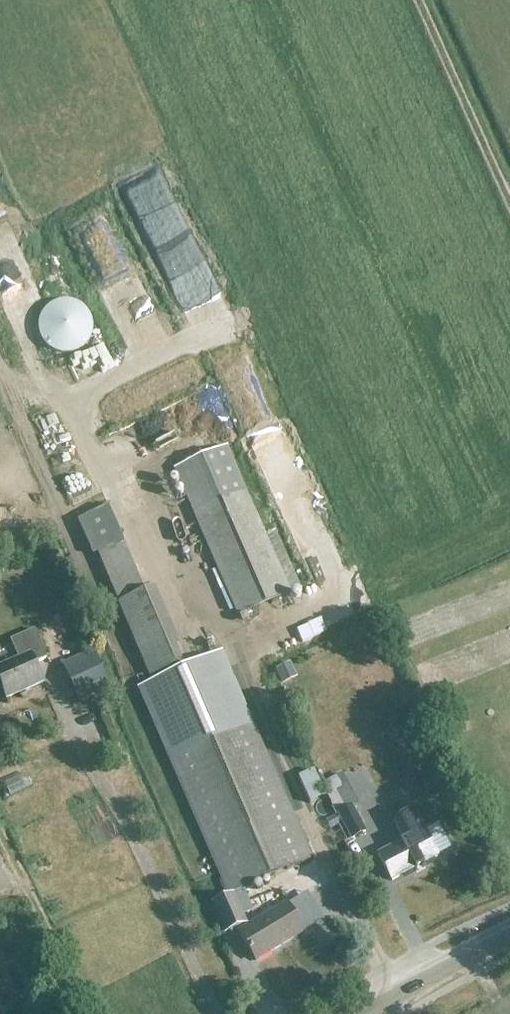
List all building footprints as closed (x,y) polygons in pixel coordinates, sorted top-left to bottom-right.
[(166,162),(132,177),(197,315),(230,300),(166,162)] [(79,335),(93,310),(57,291),(39,324),(63,337),(68,329),(79,335)] [(171,427),(220,409),(215,394),(165,411),(171,427)] [(175,469),(239,617),(299,590),(274,530),(264,534),(226,446),(175,469)] [(47,658),(34,630),(10,640),(19,659),(0,667),(0,684),(6,698),(42,683),(34,664),(47,658)] [(221,652),(138,688),(228,895),(311,859),(221,652)] [(63,666),(79,701),(108,688),(92,653),(63,666)] [(282,684),(297,678),(289,662),(275,669),(282,684)] [(294,731),(283,706),(267,713),(277,738),(294,731)] [(338,815),(351,839),(365,832),(352,807),(338,815)] [(392,822),(403,842),(378,855),(391,881),(437,857),(424,831),(422,832),(411,812),(392,822)] [(224,933),(247,923),(234,894),(211,904),(224,933)] [(256,961),(303,932),(286,904),(239,933),(256,961)]
